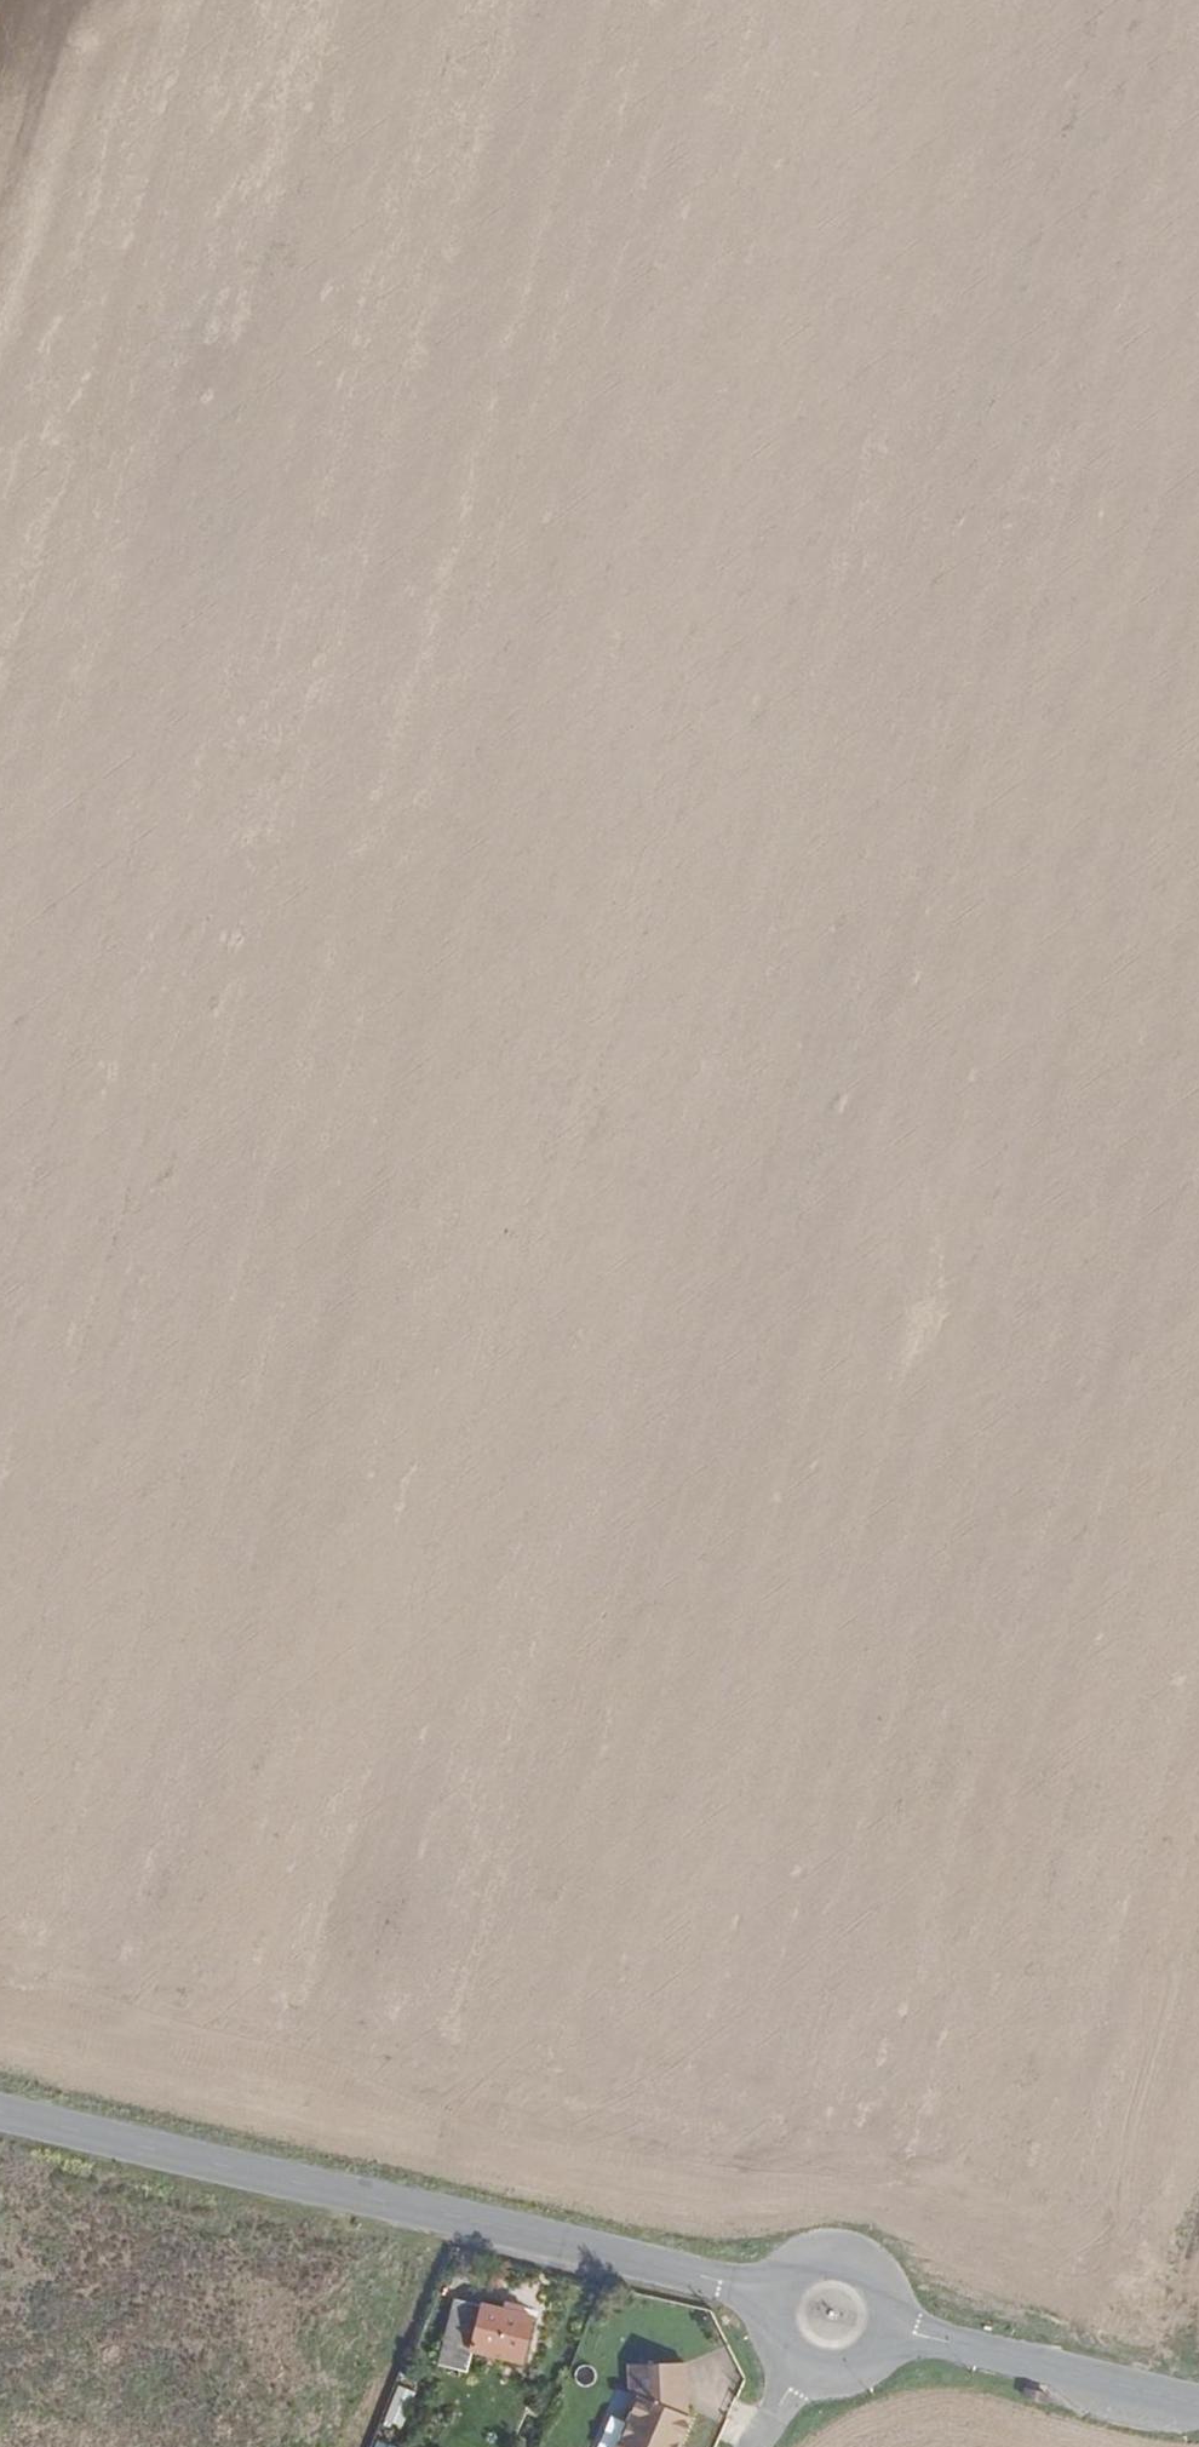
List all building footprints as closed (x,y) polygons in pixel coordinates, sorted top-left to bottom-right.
[(525,2365),(538,2319),(529,2316),(532,2310),(509,2303),(507,2312),(462,2300),(446,2360),(475,2368),(479,2352),(525,2365)] [(621,2446),(681,2446),(690,2422),(687,2363),(629,2367),(632,2412),(621,2446)] [(408,2407),(420,2378),(408,2372),(396,2402),(408,2407)] [(1052,2394),(1028,2389),(1026,2400),(1050,2405),(1052,2394)]
